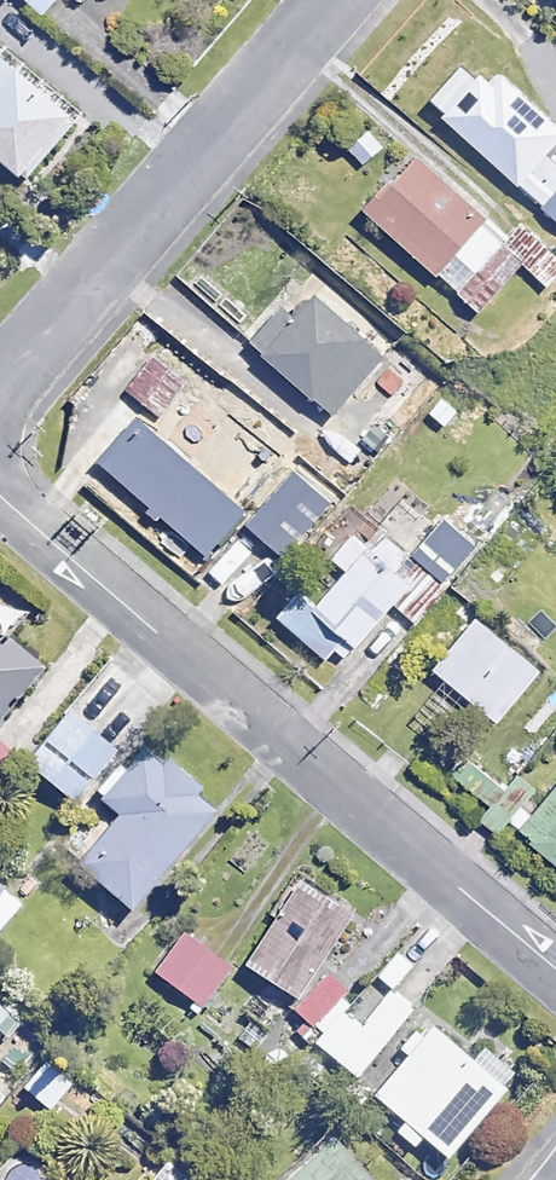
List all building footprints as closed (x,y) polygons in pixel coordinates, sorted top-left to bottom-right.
[(39,15),(53,0),(22,0),(39,15)] [(0,59),(0,161),(23,180),(73,120),(0,59)] [(477,74),(439,117),(555,221),(555,165),(544,154),(555,140),(555,127),(498,76),(489,86),(477,74)] [(465,204),(411,156),(362,211),(478,312),(519,265),(526,257),(465,204)] [(524,267),(544,286),(555,273),(555,257),(545,246),(524,267)] [(382,358),(298,286),(249,343),(333,415),(382,358)] [(187,382),(152,355),(126,390),(162,416),(187,382)] [(245,511),(130,408),(89,454),(204,556),(245,511)] [(517,511),(502,495),(453,542),(468,558),(517,511)] [(353,507),(337,525),(348,535),(326,560),(341,574),(314,605),(298,591),(279,612),(338,664),(392,603),(415,623),(447,585),(419,562),(404,581),(393,571),(407,555),(353,507)] [(274,579),(253,561),(231,586),(252,604),(274,579)] [(540,672),(475,619),(431,673),(496,726),(540,672)] [(0,638),(0,719),(40,672),(0,638)] [(115,752),(68,714),(24,766),(72,805),(115,752)] [(217,808),(145,747),(101,799),(121,816),(99,841),(81,825),(59,850),(130,910),(217,808)] [(533,796),(520,773),(490,791),(504,814),(533,796)] [(518,832),(555,865),(555,788),(518,832)] [(15,865),(0,884),(0,933),(40,884),(15,865)] [(350,918),(297,882),(241,964),(294,1000),(350,918)] [(231,969),(181,934),(153,974),(204,1009),(231,969)] [(328,970),(292,1009),(315,1030),(351,991),(328,970)] [(413,1012),(390,992),(361,1028),(338,1009),(312,1041),(358,1079),(413,1012)] [(506,1088),(431,1027),(373,1098),(403,1122),(394,1132),(414,1148),(421,1139),(447,1160),(506,1088)] [(70,1084),(43,1063),(22,1089),(49,1111),(70,1084)] [(331,1138),(283,1179),(368,1179),(331,1138)]
